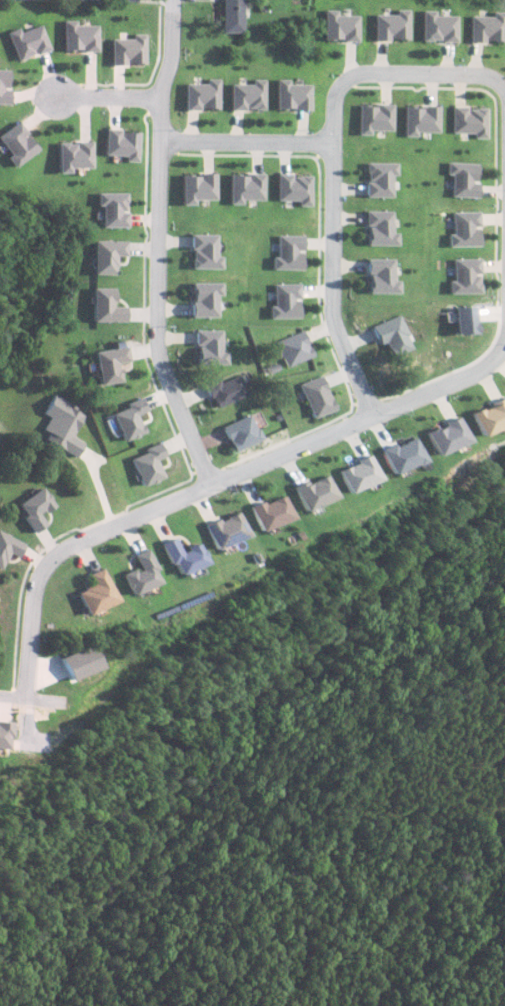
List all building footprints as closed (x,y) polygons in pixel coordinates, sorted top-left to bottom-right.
[(244,0),(222,0),(221,33),(243,33),(244,0)] [(358,41),(359,16),(337,15),(337,11),(325,10),(324,40),(358,41)] [(409,10),(396,10),(396,15),(374,15),(375,41),(389,41),(389,40),(409,39),(409,10)] [(457,42),(457,16),(435,16),(435,11),(422,11),(421,42),(457,42)] [(470,16),(469,42),(504,43),(504,24),(504,13),(492,13),(492,17),(470,16)] [(95,26),(74,26),(74,20),(61,21),(61,51),(96,51),(95,26)] [(5,33),(16,61),(48,49),(39,25),(19,33),(17,28),(5,33)] [(109,39),(109,64),(143,65),(144,34),(130,34),(130,39),(109,39)] [(8,70),(0,70),(0,104),(7,105),(8,70)] [(206,84),(184,84),(184,110),(219,109),(219,79),(206,79),(206,84)] [(231,84),(230,110),(264,110),(265,80),(252,80),(252,84),(231,84)] [(276,110),(310,111),(311,85),(289,85),(289,80),(277,80),(276,110)] [(359,105),(358,135),(371,136),(371,131),(392,131),(393,105),(359,105)] [(404,107),(404,137),(417,137),(417,132),(439,133),(439,107),(404,107)] [(487,108),(451,108),(451,133),(473,133),(473,139),(486,139),(487,108)] [(5,158),(11,168),(36,151),(17,122),(0,133),(0,143),(8,156),(5,158)] [(102,155),(124,156),(123,162),(136,163),(138,132),(103,131),(102,155)] [(89,168),(89,142),(54,143),(55,174),(68,174),(67,168),(89,168)] [(366,197),(392,198),(392,177),(397,177),(397,163),(366,163),(366,197)] [(477,164),(446,163),(446,175),(450,175),(450,197),(476,198),(477,164)] [(181,175),(182,205),(195,205),(195,201),(216,200),(216,175),(181,175)] [(230,175),(229,205),(242,205),(242,200),(264,201),(264,175),(230,175)] [(277,201),(298,201),(298,207),(311,207),(312,176),(277,175),(277,201)] [(101,228),(126,227),(126,193),(95,193),(95,207),(100,207),(101,228)] [(366,246),(397,246),(396,233),(392,233),(391,211),(366,212),(366,246)] [(477,212),(450,212),(450,234),(446,234),(446,247),(477,246),(477,228),(477,212)] [(217,235),(190,235),(191,270),(222,269),(222,257),(217,257),(217,235)] [(270,270),(301,271),(301,252),(303,252),(303,236),(276,235),(276,258),(271,258),(270,270)] [(92,275),(115,275),(115,257),(126,257),(126,241),(93,240),(92,275)] [(392,259),(367,259),(366,294),(398,294),(398,281),(392,281),(392,259)] [(477,295),(477,275),(478,260),(451,259),(450,282),(445,281),(445,294),(477,295)] [(216,318),(216,296),(221,296),(221,284),(191,283),(191,318),(216,318)] [(298,284),(272,285),(272,307),(267,307),(267,319),(299,319),(298,300),(299,300),(298,284)] [(125,323),(125,308),(114,307),(114,289),(92,289),(92,322),(125,323)] [(473,308),(452,308),(453,336),(473,335),(473,308)] [(411,350),(398,315),(371,325),(379,345),(385,343),(390,357),(411,350)] [(220,331),(194,331),(195,365),(225,365),(225,352),(220,352),(220,331)] [(314,356),(303,331),(275,342),(286,368),(314,356)] [(94,352),(97,385),(120,383),(118,364),(129,363),(127,348),(94,352)] [(249,396),(242,375),(220,382),(219,379),(206,384),(214,408),(249,396)] [(298,385),(312,420),(336,411),(322,375),(298,385)] [(41,415),(48,418),(38,439),(76,457),(82,443),(72,438),(84,411),(50,396),(41,415)] [(112,414),(123,442),(144,434),(137,416),(146,412),(141,398),(125,405),(126,409),(112,414)] [(476,438),(504,426),(504,411),(501,399),(466,413),(476,438)] [(234,453),(262,441),(251,415),(223,426),(234,453)] [(432,457),(466,442),(455,418),(422,433),(432,457)] [(378,451),(387,475),(421,463),(412,438),(378,451)] [(144,449),(145,454),(130,460),(141,487),(163,479),(156,461),(166,457),(160,443),(144,449)] [(377,482),(369,458),(334,470),(343,494),(377,482)] [(300,513),(334,499),(324,475),(290,489),(300,513)] [(15,505),(35,534),(48,525),(42,516),(55,507),(41,487),(15,505)] [(247,509),(257,533),(290,519),(281,495),(247,509)] [(246,537),(236,513),(203,527),(212,551),(246,537)] [(19,558),(25,543),(0,533),(0,569),(1,570),(8,554),(19,558)] [(160,545),(168,567),(172,565),(176,576),(204,565),(197,545),(179,551),(175,539),(160,545)] [(159,586),(147,550),(133,555),(138,569),(122,574),(129,596),(159,586)] [(117,602),(101,569),(87,576),(91,585),(76,592),(87,616),(117,602)] [(68,682),(100,669),(91,646),(59,659),(68,682)] [(7,750),(10,725),(0,724),(0,749),(7,750)]
